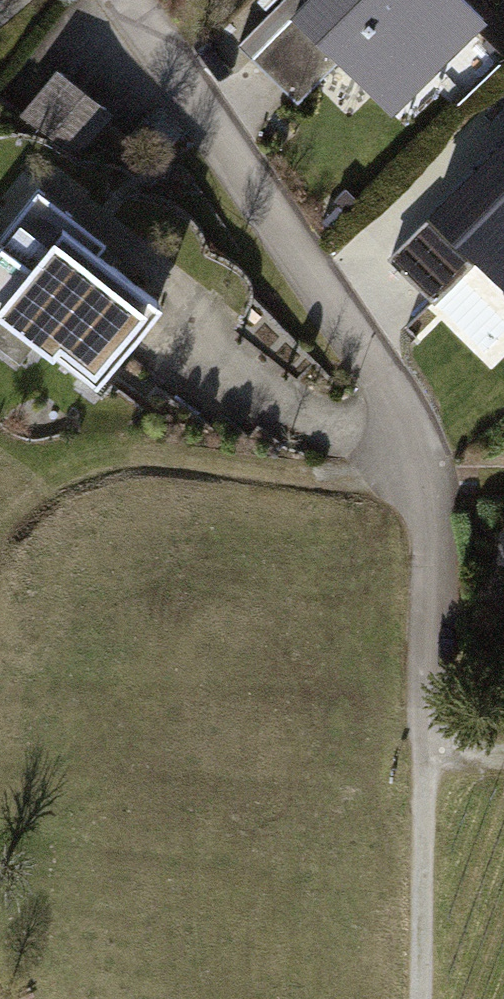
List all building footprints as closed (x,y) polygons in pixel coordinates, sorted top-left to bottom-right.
[(293,0),(252,0),(230,22),(250,42),(293,0)] [(295,12),(385,100),(438,47),(448,56),(458,46),(411,0),(308,0),(295,12)] [(107,108),(59,72),(26,117),(73,153),(107,108)] [(433,211),(481,258),(488,250),(503,266),(503,138),(433,211)] [(163,304),(65,226),(73,217),(40,191),(1,239),(0,239),(0,317),(4,312),(98,386),(163,304)]
